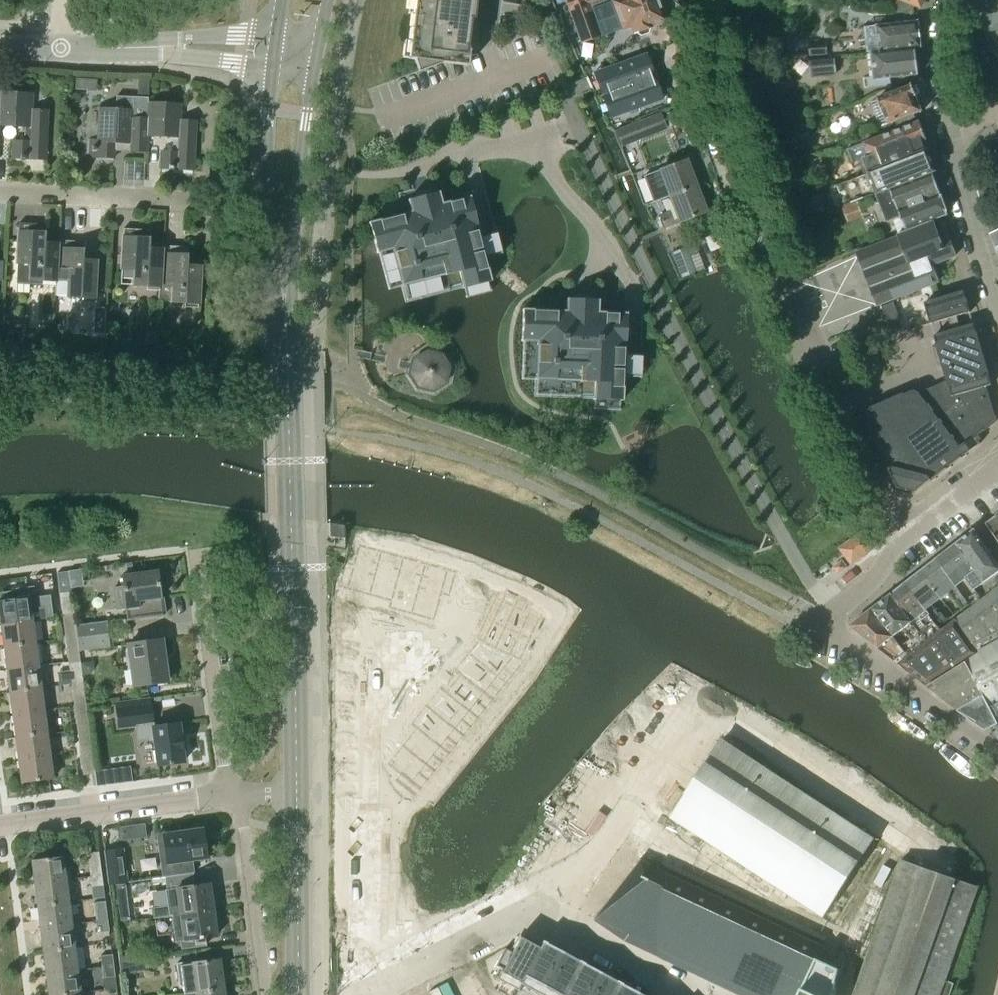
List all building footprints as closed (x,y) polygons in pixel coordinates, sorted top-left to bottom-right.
[(408,59),(415,60),(418,70),(418,72),(443,63),(468,66),(469,53),(470,53),(470,50),(473,19),(476,0),(415,0),(408,59)] [(598,0),(566,0),(581,42),(600,35),(588,4),(598,0)] [(624,29),(630,27),(632,33),(635,32),(640,35),(646,33),(648,28),(666,21),(658,0),(615,0),(624,29)] [(893,13),(911,15),(915,5),(921,7),(924,0),(898,0),(893,13)] [(971,9),(967,13),(981,26),(997,59),(997,0),(967,0),(971,9)] [(918,21),(878,26),(881,51),(915,48),(921,48),(918,21)] [(809,57),(828,55),(827,42),(808,44),(809,57)] [(881,51),(872,52),(875,80),(880,80),(880,86),(891,85),(890,78),(908,76),(918,75),(915,48),(881,51)] [(646,54),(599,70),(607,93),(654,76),(646,54)] [(810,61),(811,76),(836,74),(834,59),(810,61)] [(654,76),(607,93),(616,116),(663,99),(654,76)] [(986,86),(977,79),(973,85),(969,91),(977,97),(978,98),(986,86)] [(912,85),(877,99),(881,109),(882,108),(888,125),(897,122),(915,115),(916,114),(922,112),(916,96),(912,86),(912,85)] [(26,128),(25,143),(13,142),(12,158),(45,160),(48,110),(31,109),(32,94),(1,93),(0,93),(0,127),(26,128)] [(148,98),(115,96),(115,110),(99,109),(98,140),(89,140),(88,157),(113,158),(114,151),(146,152),(147,136),(148,104),(148,98)] [(194,170),(196,121),(179,121),(180,105),(148,104),(147,136),(173,138),(172,153),(161,152),(160,169),(194,170)] [(621,146),(622,146),(666,128),(664,125),(660,113),(615,130),(621,146)] [(900,129),(864,143),(869,157),(866,159),(864,159),(869,171),(907,156),(924,150),(922,142),(927,140),(919,122),(917,122),(915,115),(897,122),(900,129)] [(869,171),(868,172),(876,194),(879,193),(914,179),(933,172),(935,171),(927,149),(924,150),(907,156),(869,171)] [(659,170),(643,176),(653,202),(666,197),(669,196),(691,188),(696,186),(686,160),(659,170)] [(879,193),(876,194),(887,222),(901,216),(905,228),(932,218),(933,221),(948,215),(933,172),(914,179),(879,193)] [(382,219),(368,222),(369,225),(369,224),(376,249),(376,251),(377,253),(378,253),(384,273),(388,290),(401,286),(405,303),(415,300),(462,288),(464,288),(464,287),(488,281),(488,282),(490,281),(488,273),(485,262),(477,231),(477,227),(477,225),(476,225),(469,199),(470,198),(469,196),(466,185),(445,191),(443,181),(429,185),(426,175),(425,175),(425,174),(410,178),(410,179),(409,179),(411,187),(412,189),(400,192),(398,193),(400,202),(399,203),(380,207),(383,219),(382,219)] [(675,210),(660,215),(664,227),(679,221),(679,222),(706,212),(696,186),(691,188),(669,196),(675,210)] [(859,201),(843,207),(848,219),(863,213),(859,201)] [(899,237),(858,253),(878,305),(880,304),(938,282),(931,265),(955,256),(948,237),(940,240),(933,221),(932,218),(905,228),(906,230),(898,233),(899,237)] [(58,243),(57,243),(45,243),(46,232),(32,231),(33,223),(19,222),(16,278),(55,281),(55,295),(58,243)] [(162,249),(161,249),(149,248),(150,237),(137,237),(137,229),(123,228),(121,268),(134,268),(133,285),(160,286),(160,284),(162,249)] [(987,235),(997,256),(997,231),(987,235)] [(58,243),(55,295),(94,297),(96,260),(82,260),(83,250),(71,249),(71,240),(58,239),(57,243),(58,243)] [(162,249),(160,284),(160,286),(159,301),(199,303),(200,266),(188,265),(188,255),(175,254),(176,246),(162,245),(161,249),(162,249)] [(696,271),(687,246),(672,252),(682,277),(696,271)] [(534,396),(621,398),(626,301),(605,300),(606,290),(591,289),(591,279),(573,278),(572,289),(559,289),(558,299),(537,298),(537,309),(523,308),(522,336),(524,336),(521,379),(534,380),(534,396)] [(963,291),(944,297),(924,303),(931,324),(970,312),(963,291)] [(882,305),(892,331),(904,326),(894,301),(882,305)] [(864,413),(870,428),(897,489),(899,488),(913,492),(914,493),(980,444),(975,437),(988,428),(996,421),(986,387),(991,385),(973,324),(934,335),(948,382),(919,394),(918,393),(917,392),(915,392),(913,392),(912,392),(909,393),(904,395),(864,413)] [(440,355),(427,352),(428,359),(421,364),(419,372),(423,379),(432,381),(439,377),(441,368),(448,367),(440,355)] [(985,523),(997,542),(997,515),(985,523)] [(329,537),(334,538),(344,539),(344,525),(329,523),(329,537)] [(954,547),(956,549),(957,549),(963,556),(964,556),(975,571),(965,578),(974,589),(997,571),(997,565),(974,531),(955,546),(954,547)] [(873,548),(867,539),(863,534),(842,550),(853,564),(873,548)] [(345,563),(339,586),(369,595),(381,551),(359,545),(354,565),(345,563)] [(951,549),(936,560),(955,587),(960,582),(965,578),(975,571),(964,556),(963,556),(957,549),(956,549),(954,547),(955,546),(951,549)] [(381,551),(369,595),(391,601),(403,557),(381,551)] [(403,557),(391,601),(413,607),(425,563),(403,557)] [(922,571),(921,572),(940,599),(941,600),(949,594),(961,609),(968,604),(955,587),(936,560),(933,563),(927,562),(922,566),(922,571)] [(847,569),(842,562),(834,568),(839,575),(847,569)] [(425,563),(413,607),(435,614),(440,594),(449,596),(455,572),(425,563)] [(122,586),(112,587),(115,611),(125,609),(127,620),(163,615),(161,598),(157,570),(121,575),(122,586)] [(68,571),(57,572),(60,593),(70,592),(68,571)] [(921,572),(906,583),(919,601),(938,628),(947,621),(940,612),(938,614),(931,606),(940,599),(921,572)] [(906,583),(890,596),(912,623),(915,627),(918,632),(926,626),(931,633),(938,628),(919,601),(906,583)] [(44,608),(36,609),(34,586),(15,588),(16,598),(0,601),(0,618),(1,624),(31,620),(32,620),(46,619),(44,608)] [(981,599),(980,600),(974,604),(955,619),(980,653),(930,690),(949,705),(985,731),(989,729),(992,733),(990,734),(997,741),(997,586),(981,599)] [(70,592),(60,593),(63,616),(74,615),(70,592)] [(460,593),(455,602),(466,608),(471,599),(460,593)] [(505,594),(492,622),(530,638),(539,618),(525,611),(528,604),(505,594)] [(976,594),(970,598),(974,604),(980,600),(976,594)] [(890,596),(869,613),(893,637),(903,629),(907,633),(910,630),(915,627),(912,623),(890,596)] [(869,613),(849,628),(887,657),(894,662),(905,653),(893,637),(869,613)] [(74,615),(63,616),(65,639),(77,637),(75,625),(74,615)] [(375,619),(373,631),(382,634),(385,622),(375,619)] [(980,653),(955,619),(896,664),(921,684),(930,690),(980,653)] [(1,624),(4,647),(34,643),(32,620),(31,620),(1,624)] [(105,621),(75,625),(77,637),(77,639),(106,635),(107,635),(105,621)] [(385,622),(382,634),(391,636),(395,624),(385,622)] [(492,622),(482,643),(485,644),(519,660),(530,638),(492,622)] [(444,624),(439,633),(450,639),(454,630),(444,624)] [(439,633),(434,642),(445,647),(450,639),(439,633)] [(106,635),(77,639),(78,651),(108,647),(107,635),(106,635)] [(77,637),(65,639),(68,661),(80,660),(78,651),(77,639),(77,637)] [(133,687),(168,682),(162,640),(127,645),(133,687)] [(4,647),(7,669),(37,665),(34,643),(4,647)] [(485,644),(474,658),(506,683),(523,662),(519,660),(485,644)] [(474,658),(459,675),(492,701),(506,683),(474,658)] [(80,660),(68,661),(68,662),(70,670),(71,684),(83,683),(80,660)] [(424,664),(419,672),(429,678),(434,669),(424,664)] [(7,669),(10,692),(40,688),(37,665),(7,669)] [(419,672),(415,681),(425,686),(429,678),(419,672)] [(459,675),(445,693),(477,719),(492,701),(459,675)] [(83,683),(71,684),(74,707),(86,705),(83,683)] [(10,692),(13,715),(43,711),(40,688),(10,692)] [(445,693),(431,711),(463,737),(477,719),(445,693)] [(86,705),(74,707),(77,729),(89,728),(86,705)] [(150,706),(116,711),(119,728),(135,726),(137,740),(154,737),(158,766),(184,763),(178,724),(154,727),(153,723),(152,723),(150,706)] [(13,715),(15,737),(46,734),(43,711),(13,715)] [(431,711),(416,729),(449,754),(463,737),(431,711)] [(89,728),(77,729),(80,752),(92,751),(89,728)] [(416,729),(402,746),(435,772),(449,754),(416,729)] [(15,737),(18,760),(49,756),(46,734),(15,737)] [(402,746),(388,764),(401,775),(396,781),(414,797),(435,772),(402,746)] [(92,751),(80,752),(83,775),(95,774),(95,772),(92,751)] [(52,779),(49,756),(18,760),(21,783),(52,779)] [(130,768),(112,770),(114,784),(132,782),(130,768)] [(146,837),(144,824),(120,828),(122,841),(146,837)] [(202,829),(157,835),(161,862),(162,877),(163,877),(168,876),(182,874),(192,873),(190,861),(191,861),(206,859),(204,846),(202,829)] [(123,848),(105,851),(109,884),(109,885),(127,883),(127,881),(123,848)] [(90,877),(101,876),(98,851),(87,853),(90,877)] [(33,860),(31,860),(35,884),(65,881),(65,880),(70,879),(69,871),(64,872),(62,856),(48,858),(48,852),(32,854),(33,860)] [(840,968),(818,957),(827,938),(663,860),(660,867),(640,858),(595,915),(751,994),(834,994),(840,968)] [(168,876),(163,877),(165,890),(167,906),(169,916),(171,916),(213,910),(209,883),(194,886),(184,887),(182,874),(168,876)] [(101,876),(90,877),(91,886),(102,885),(101,876)] [(65,881),(35,884),(37,907),(68,903),(65,881)] [(96,922),(107,921),(104,901),(93,902),(96,922)] [(68,903),(37,907),(40,929),(71,925),(68,903)] [(167,906),(152,908),(153,918),(169,916),(167,906)] [(213,910),(171,916),(175,941),(180,940),(181,948),(192,947),(206,945),(205,937),(216,936),(213,910)] [(107,921),(96,922),(97,932),(108,930),(107,921)] [(71,925),(40,929),(43,952),(74,948),(71,925)] [(505,949),(496,965),(504,968),(503,972),(522,982),(525,975),(539,948),(520,937),(512,953),(505,949)] [(539,948),(525,975),(544,986),(563,950),(544,940),(539,948)] [(74,948),(43,952),(46,975),(77,971),(74,948)] [(119,961),(128,960),(127,952),(124,950),(118,951),(119,961)] [(544,986),(562,994),(564,994),(581,961),(563,950),(544,986)] [(101,968),(113,966),(112,953),(99,955),(101,968)] [(148,957),(128,960),(119,961),(121,974),(149,970),(148,957)] [(219,959),(187,964),(186,962),(175,963),(178,986),(182,985),(183,994),(184,994),(216,990),(223,990),(219,959)] [(564,994),(588,994),(601,971),(581,961),(564,994)] [(113,966),(101,968),(102,978),(115,976),(113,966)] [(46,975),(49,994),(68,994),(80,993),(77,971),(46,975)] [(588,994),(612,994),(619,981),(601,971),(588,994)] [(612,994),(637,994),(639,992),(619,981),(612,994)]
